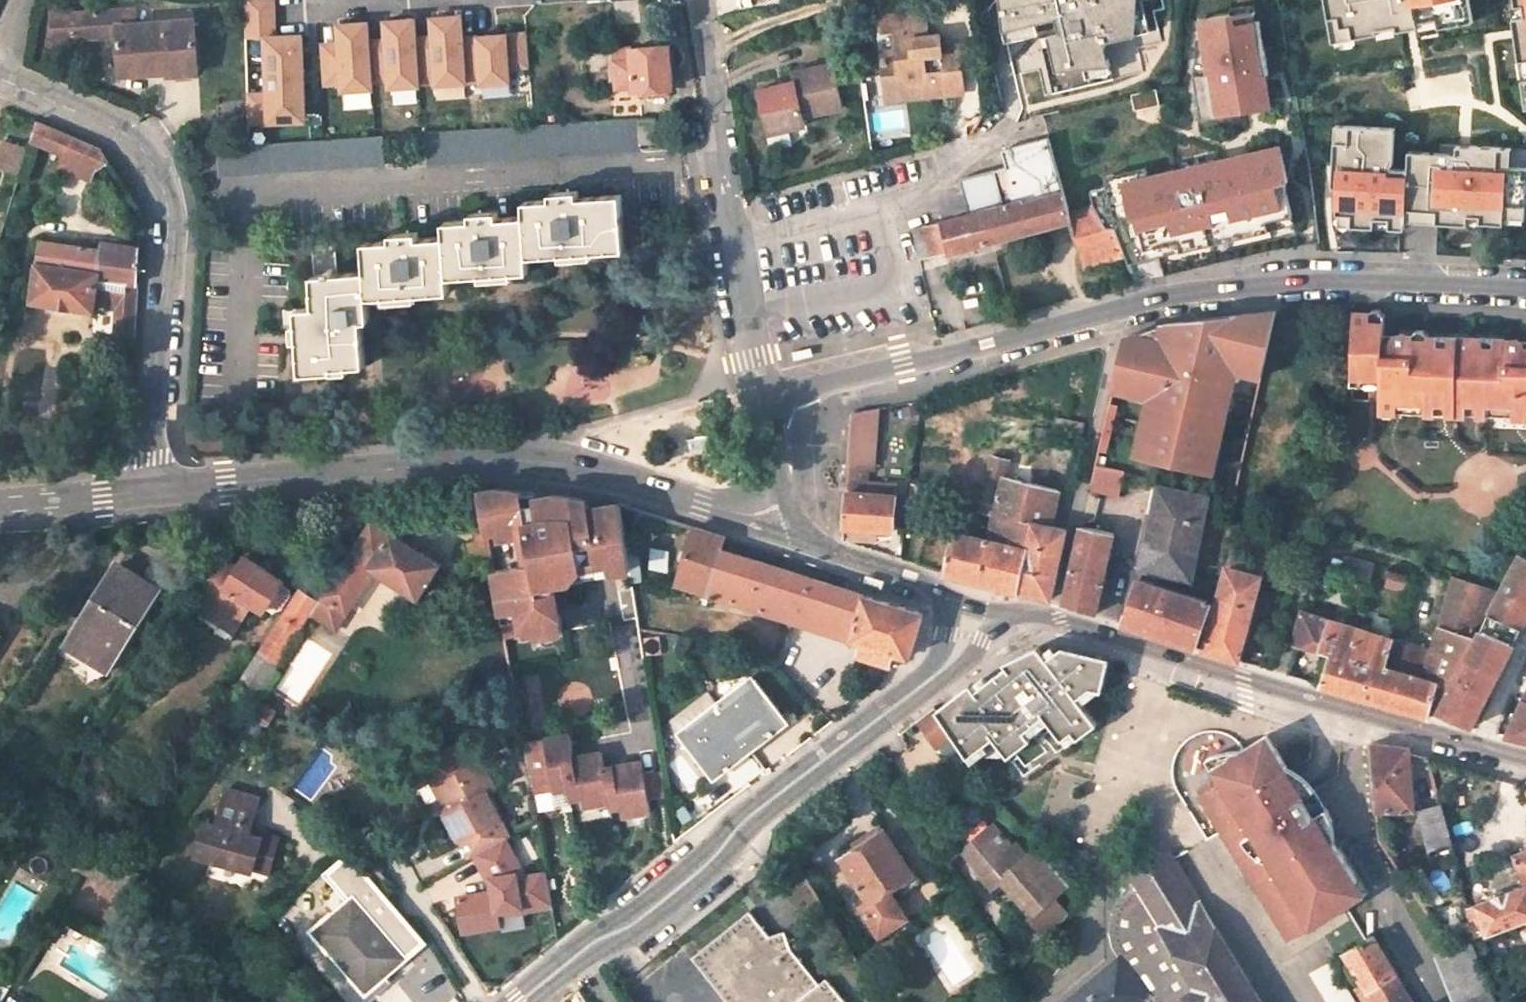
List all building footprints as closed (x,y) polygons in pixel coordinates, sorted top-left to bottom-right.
[(250,124),(307,120),(304,35),(275,36),(274,0),(247,0),(248,36),(261,36),(263,94),(249,94),(250,124)] [(1003,30),(1056,18),(1060,32),(1048,35),(1056,70),(1110,65),(1104,42),(1136,35),(1138,0),(1000,0),(1003,30)] [(1330,41),(1374,32),(1374,28),(1393,25),(1394,30),(1409,28),(1416,26),(1415,21),(1434,18),(1436,27),(1471,21),(1467,0),(1323,0),(1330,41)] [(1510,18),(1512,34),(1522,109),(1525,108),(1525,0),(1512,0),(1513,6),(1521,5),(1522,16),(1510,18)] [(1194,85),(1200,121),(1254,111),(1279,107),(1274,77),(1261,6),(1200,17),(1194,85)] [(171,78),(202,75),(197,18),(138,22),(137,9),(74,13),(73,10),(51,12),(53,42),(119,37),(122,67),(170,64),(170,74),(171,78)] [(886,101),(963,92),(957,46),(940,47),(941,53),(932,54),(930,36),(927,13),(880,17),(882,34),(894,32),(897,52),(882,54),(886,101)] [(433,36),(416,37),(419,80),(436,79),(437,86),(467,84),(463,35),(462,16),(432,18),(433,36)] [(387,39),(370,40),(373,84),(390,83),(390,90),(420,88),(419,80),(416,37),(415,20),(385,22),(387,39)] [(333,43),(316,44),(319,88),(336,87),(337,93),(373,91),(373,84),(370,40),(368,23),(332,25),(333,43)] [(528,31),(463,35),(467,84),(512,81),(511,73),(532,71),(528,31)] [(940,47),(939,36),(930,36),(932,54),(941,53),(940,47)] [(676,87),(672,45),(614,49),(616,87),(635,85),(635,90),(639,90),(672,87),(676,87)] [(122,67),(122,77),(170,74),(170,64),(122,67)] [(832,64),(794,73),(797,82),(760,90),(770,133),(805,125),(804,117),(842,108),(832,64)] [(640,97),(673,94),(672,87),(639,90),(640,97)] [(1159,89),(1132,96),(1136,112),(1149,109),(1163,106),(1159,89)] [(643,142),(660,141),(658,117),(642,118),(643,142)] [(31,140),(47,147),(55,129),(37,122),(31,140)] [(1334,188),(1332,226),(1400,230),(1401,222),(1425,223),(1464,225),(1464,223),(1521,226),(1524,168),(1507,167),(1508,148),(1466,146),(1437,144),(1436,152),(1405,150),(1404,168),(1388,167),(1388,162),(1390,162),(1392,127),(1332,124),(1329,171),(1328,187),(1334,188)] [(55,129),(47,147),(66,155),(61,167),(93,181),(96,172),(109,164),(99,149),(55,129)] [(221,174),(388,163),(386,136),(219,147),(221,174)] [(1049,136),(1002,149),(1006,165),(960,177),(965,196),(969,212),(1024,197),(1063,187),(1049,136)] [(5,145),(0,161),(0,172),(19,178),(27,151),(5,145)] [(1101,188),(1089,190),(1094,206),(1106,228),(1114,228),(1128,264),(1298,223),(1297,221),(1287,181),(1291,180),(1282,145),(1237,155),(1140,178),(1138,169),(1098,178),(1101,188)] [(1084,267),(1116,258),(1126,287),(1136,283),(1128,264),(1114,228),(1106,228),(1094,206),(1070,213),(1064,189),(1025,200),(1024,197),(969,212),(970,215),(943,222),(950,250),(951,251),(996,239),(1032,229),(1043,226),(1071,219),(1084,267)] [(531,272),(530,257),(544,256),(580,253),(626,249),(623,196),(582,199),(581,190),(553,192),(554,200),(527,201),(527,216),(500,218),(500,211),(473,214),(474,220),(446,222),(447,237),(421,238),(420,232),(392,233),(393,241),(366,242),(368,271),(315,275),(315,286),(322,285),(323,307),(300,309),(304,374),(337,372),(336,368),(367,367),(366,340),(365,323),(372,323),(371,298),(407,296),(451,293),(450,278),(489,275),(531,272)] [(942,219),(911,228),(919,258),(950,250),(943,222),(942,219)] [(1032,229),(1033,235),(1045,232),(1043,226),(1032,229)] [(104,249),(41,239),(32,304),(95,312),(96,306),(117,309),(118,307),(137,310),(140,267),(140,253),(140,248),(104,241),(104,249)] [(985,242),(987,247),(998,245),(996,239),(985,242)] [(315,286),(299,287),(300,309),(323,307),(322,285),(315,286)] [(137,310),(118,307),(116,340),(136,341),(137,310)] [(1262,378),(1277,311),(1231,317),(1228,329),(1200,322),(1200,331),(1185,331),(1184,322),(1167,325),(1160,327),(1158,340),(1135,335),(1124,339),(1113,391),(1150,400),(1159,402),(1152,428),(1144,426),(1136,456),(1204,473),(1219,411),(1225,412),(1232,372),(1262,378)] [(1416,333),(1416,340),(1412,340),(1413,332),(1399,332),(1394,334),(1391,337),(1391,339),(1385,339),(1386,320),(1372,319),(1372,313),(1354,312),(1352,379),(1381,380),(1380,412),(1383,417),(1394,417),(1399,413),(1399,403),(1426,404),(1458,404),(1488,405),(1487,415),(1512,415),(1516,420),(1525,421),(1525,347),(1525,344),(1524,340),(1519,336),(1508,336),(1508,344),(1504,344),(1504,336),(1416,333)] [(1191,321),(1184,322),(1185,331),(1200,331),(1200,322),(1228,329),(1231,317),(1191,321)] [(1160,327),(1135,335),(1158,340),(1160,327)] [(1144,426),(1152,428),(1159,402),(1150,400),(1144,426)] [(1399,403),(1399,413),(1425,414),(1426,404),(1399,403)] [(1426,404),(1425,414),(1458,414),(1458,404),(1426,404)] [(1458,404),(1458,414),(1487,415),(1488,405),(1458,404)] [(1110,406),(1099,452),(1105,453),(1116,407),(1110,406)] [(869,474),(869,464),(876,465),(880,409),(852,414),(847,472),(847,492),(844,528),(848,528),(878,530),(893,530),(896,496),(868,494),(869,474)] [(1204,473),(1214,476),(1229,414),(1219,411),(1204,473)] [(1082,438),(1086,423),(1057,416),(1053,432),(1082,438)] [(989,539),(955,532),(946,574),(1011,590),(1052,600),(1066,530),(1050,526),(1059,489),(1005,476),(1010,461),(993,457),(980,513),(993,516),(989,539)] [(1096,467),(1103,469),(1105,459),(1098,458),(1096,467)] [(1103,469),(1096,467),(1091,490),(1119,497),(1124,474),(1103,469)] [(926,515),(929,487),(912,485),(908,513),(926,515)] [(1209,497),(1158,486),(1141,569),(1193,580),(1209,497)] [(493,570),(504,632),(525,629),(526,637),(564,632),(561,613),(554,607),(547,609),(545,602),(540,603),(538,590),(557,587),(587,583),(586,579),(618,574),(621,593),(635,591),(627,544),(623,516),(621,505),(587,509),(586,506),(581,506),(580,500),(561,497),(552,496),(544,498),(544,495),(496,490),(479,493),(486,531),(498,529),(500,539),(511,537),(516,566),(493,570)] [(639,542),(634,515),(623,516),(627,544),(639,542)] [(419,596),(439,563),(421,550),(412,545),(372,520),(322,596),(348,613),(376,569),(419,596)] [(1241,661),(1268,555),(1235,548),(1240,527),(1229,523),(1224,545),(1233,547),(1205,652),(1224,657),(1241,661)] [(1096,612),(1114,533),(1083,526),(1065,605),(1077,608),(1096,612)] [(694,527),(676,584),(706,592),(705,595),(710,596),(709,598),(714,599),(715,597),(852,637),(853,636),(865,640),(861,652),(891,661),(893,656),(895,649),(905,652),(911,654),(923,612),(885,601),(865,595),(720,550),(724,536),(708,531),(694,527)] [(878,530),(848,528),(847,540),(877,542),(878,530)] [(424,546),(415,540),(412,545),(421,550),(424,546)] [(488,541),(462,544),(455,552),(457,562),(450,563),(451,569),(479,564),(478,557),(491,556),(488,541)] [(1357,558),(1345,555),(1339,576),(1352,579),(1357,558)] [(1521,556),(1478,636),(1436,713),(1472,727),(1525,622),(1525,559),(1521,556)] [(239,569),(225,560),(200,600),(239,625),(253,603),(264,610),(268,603),(276,609),(281,608),(291,593),(290,588),(281,583),(283,580),(268,570),(259,565),(246,557),(239,569)] [(1376,563),(1357,558),(1352,579),(1371,584),(1376,563)] [(272,565),(263,559),(259,565),(268,570),(272,565)] [(162,589),(120,564),(68,647),(104,670),(134,621),(140,625),(162,589)] [(1396,569),(1380,564),(1374,585),(1390,589),(1396,569)] [(1478,636),(1471,634),(1495,589),(1455,577),(1434,649),(1385,637),(1305,612),(1295,644),(1331,652),(1322,685),(1393,704),(1430,714),(1431,711),(1436,713),(1478,636)] [(1195,648),(1211,603),(1140,579),(1124,624),(1152,633),(1195,648)] [(561,613),(557,587),(538,590),(540,603),(545,602),(547,609),(554,607),(561,613)] [(318,602),(300,591),(261,652),(278,663),(311,612),(318,602)] [(311,612),(336,629),(348,613),(322,596),(318,602),(311,612)] [(200,600),(194,608),(233,632),(239,625),(200,600)] [(1103,692),(1112,659),(1085,652),(1066,647),(1050,658),(1041,646),(1006,662),(1009,666),(999,674),(978,689),(973,683),(967,687),(938,709),(940,712),(954,733),(968,755),(995,736),(1009,756),(1032,739),(1030,736),(1026,730),(1046,716),(1050,722),(1063,739),(1064,739),(1073,732),(1078,738),(1078,739),(1099,725),(1084,704),(1080,698),(1092,689),(1101,691),(1103,692)] [(905,652),(895,649),(893,656),(903,659),(905,652)] [(261,652),(243,679),(260,691),(278,663),(261,652)] [(752,677),(681,732),(715,778),(735,763),(731,757),(764,732),(769,738),(788,722),(752,677)] [(1080,698),(1084,704),(1101,691),(1092,689),(1080,698)] [(1507,736),(1525,741),(1525,695),(1507,736)] [(245,714),(267,724),(274,716),(276,712),(256,698),(245,714)] [(954,733),(940,712),(924,722),(938,743),(954,733)] [(1026,730),(1030,736),(1050,722),(1046,716),(1026,730)] [(735,763),(769,738),(764,732),(731,757),(735,763)] [(1073,732),(1064,739),(1068,745),(1078,738),(1073,732)] [(1269,734),(1257,742),(1266,756),(1278,748),(1269,734)] [(106,741),(96,735),(89,747),(98,753),(106,741)] [(524,744),(533,794),(535,794),(567,788),(569,788),(571,799),(584,797),(585,807),(611,802),(612,808),(625,806),(627,816),(654,812),(652,801),(648,775),(645,762),(628,765),(625,769),(618,770),(617,767),(607,769),(605,753),(587,756),(585,762),(578,763),(577,758),(572,759),(571,751),(575,749),(573,736),(524,744)] [(504,838),(509,836),(486,792),(494,787),(469,740),(424,764),(449,810),(445,811),(461,839),(462,838),(472,856),(477,852),(504,838)] [(1323,798),(1317,790),(1316,789),(1307,795),(1284,809),(1269,785),(1292,771),(1278,748),(1266,756),(1257,742),(1215,769),(1219,775),(1215,786),(1198,796),(1244,870),(1249,867),(1266,894),(1260,897),(1288,941),(1367,894),(1350,867),(1338,848),(1315,863),(1305,846),(1326,828),(1333,822),(1331,814),(1327,804),(1323,798)] [(1402,820),(1416,820),(1410,752),(1409,748),(1397,746),(1372,744),(1376,812),(1402,811),(1402,820)] [(1292,771),(1269,785),(1284,809),(1307,795),(1292,771)] [(652,801),(669,799),(664,773),(648,775),(652,801)] [(194,851),(252,870),(254,861),(270,866),(280,838),(263,832),(262,837),(252,833),(262,799),(229,787),(217,822),(205,818),(194,851)] [(567,788),(535,794),(539,814),(571,808),(567,788)] [(1440,806),(1421,812),(1432,850),(1450,845),(1440,806)] [(785,843),(794,836),(784,822),(776,828),(785,843)] [(1069,914),(1056,899),(1071,885),(1039,847),(1024,860),(1013,846),(994,823),(963,850),(983,873),(979,876),(991,890),(1003,880),(1032,915),(1029,917),(1048,939),(1069,914)] [(910,869),(881,825),(864,837),(868,843),(859,849),(844,859),(871,900),(862,907),(883,937),(911,918),(897,899),(890,888),(912,873),(910,869)] [(1338,848),(1326,828),(1305,846),(1315,863),(1338,848)] [(864,837),(855,842),(859,849),(868,843),(864,837)] [(504,838),(477,852),(492,881),(494,892),(458,898),(464,933),(501,927),(499,916),(553,906),(547,872),(524,877),(524,872),(504,838)] [(1164,839),(1151,847),(1173,852),(1164,839)] [(1028,856),(1017,843),(1013,846),(1024,860),(1028,856)] [(79,869),(125,897),(142,873),(94,844),(79,869)] [(1151,847),(1125,863),(1133,878),(1127,883),(1119,892),(1115,900),(1112,908),(1153,911),(1193,886),(1173,852),(1151,847)] [(1515,855),(1525,884),(1525,851),(1515,855)] [(318,931),(366,990),(424,942),(353,857),(333,874),(354,901),(318,931)] [(912,873),(890,888),(897,899),(926,881),(916,865),(910,869),(912,873)] [(1466,911),(1473,937),(1475,937),(1475,938),(1488,933),(1489,935),(1525,920),(1525,885),(1477,904),(1478,906),(1466,911)] [(1153,911),(1112,908),(1112,912),(1110,919),(1110,931),(1113,943),(1117,950),(1121,957),(1128,965),(1132,962),(1138,943),(1161,924),(1202,898),(1193,886),(1153,911)] [(1203,902),(1202,898),(1161,924),(1138,943),(1132,962),(1128,965),(1121,957),(1066,1001),(1145,1001),(1148,1000),(1151,1001),(1265,1001),(1203,902)] [(151,906),(139,905),(137,918),(150,920),(151,906)] [(750,912),(693,958),(729,1001),(845,1001),(826,978),(820,984),(792,950),(785,932),(769,936),(750,912)] [(1396,974),(1398,973),(1384,951),(1375,936),(1345,954),(1363,984),(1356,988),(1365,1001),(1413,1001),(1396,974)] [(1311,972),(1329,1001),(1358,1001),(1333,960),(1311,972)] [(1491,989),(1458,1001),(1496,1001),(1491,989)]
